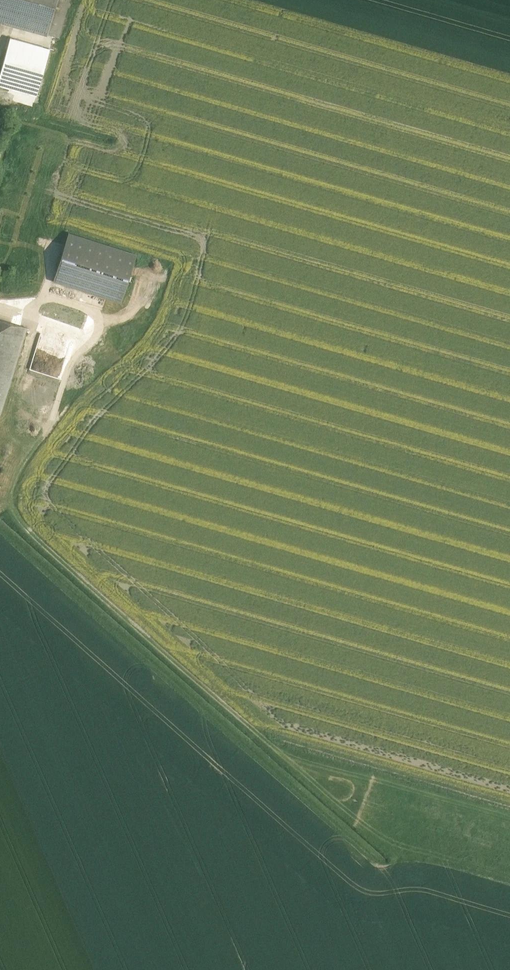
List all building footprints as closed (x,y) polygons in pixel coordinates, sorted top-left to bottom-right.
[(49,33),(58,0),(0,0),(0,20),(49,33)] [(13,36),(0,78),(0,83),(37,94),(51,48),(13,36)] [(137,252),(71,232),(56,281),(122,301),(137,252)] [(0,317),(0,407),(3,408),(27,324),(0,317)]
